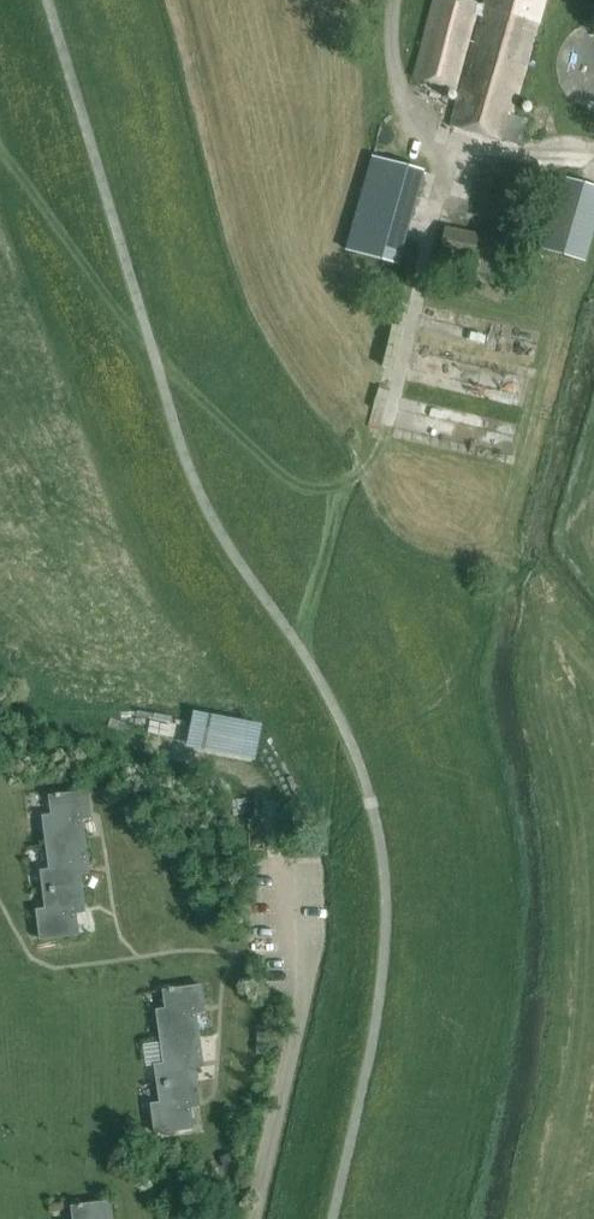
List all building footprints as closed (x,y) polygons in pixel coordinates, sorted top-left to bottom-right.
[(472,0),(437,0),(416,76),(456,87),(476,16),(482,17),(452,123),(519,142),(526,119),(512,115),(544,0),(487,0),(486,4),(472,0)] [(584,25),(573,31),(564,40),(559,52),(556,64),(558,77),(562,88),(570,98),(580,105),(592,110),(593,110),(593,23),(584,25)] [(399,263),(425,171),(374,157),(348,249),(399,263)] [(593,227),(593,186),(563,177),(543,249),(584,261),(593,227)] [(507,239),(444,226),(438,262),(501,275),(507,239)] [(480,380),(489,361),(465,349),(456,368),(480,380)] [(490,361),(483,393),(522,402),(530,369),(490,361)] [(47,842),(85,838),(83,818),(91,817),(88,791),(51,795),(53,814),(44,815),(47,842)] [(85,838),(47,842),(51,869),(42,870),(44,890),(82,885),(80,873),(89,872),(85,838)] [(82,885),(44,890),(47,909),(37,910),(41,938),(79,933),(76,912),(85,911),(82,885)] [(161,1037),(199,1032),(196,1012),(205,1011),(201,985),(164,990),(167,1009),(158,1010),(161,1037)] [(199,1032),(161,1037),(165,1064),(156,1065),(159,1084),(196,1079),(195,1067),(203,1066),(199,1032)] [(196,1079),(159,1084),(161,1103),(152,1104),(156,1132),(194,1127),(191,1106),(200,1105),(196,1079)] [(111,1201),(73,1205),(74,1218),(113,1218),(111,1201)]
